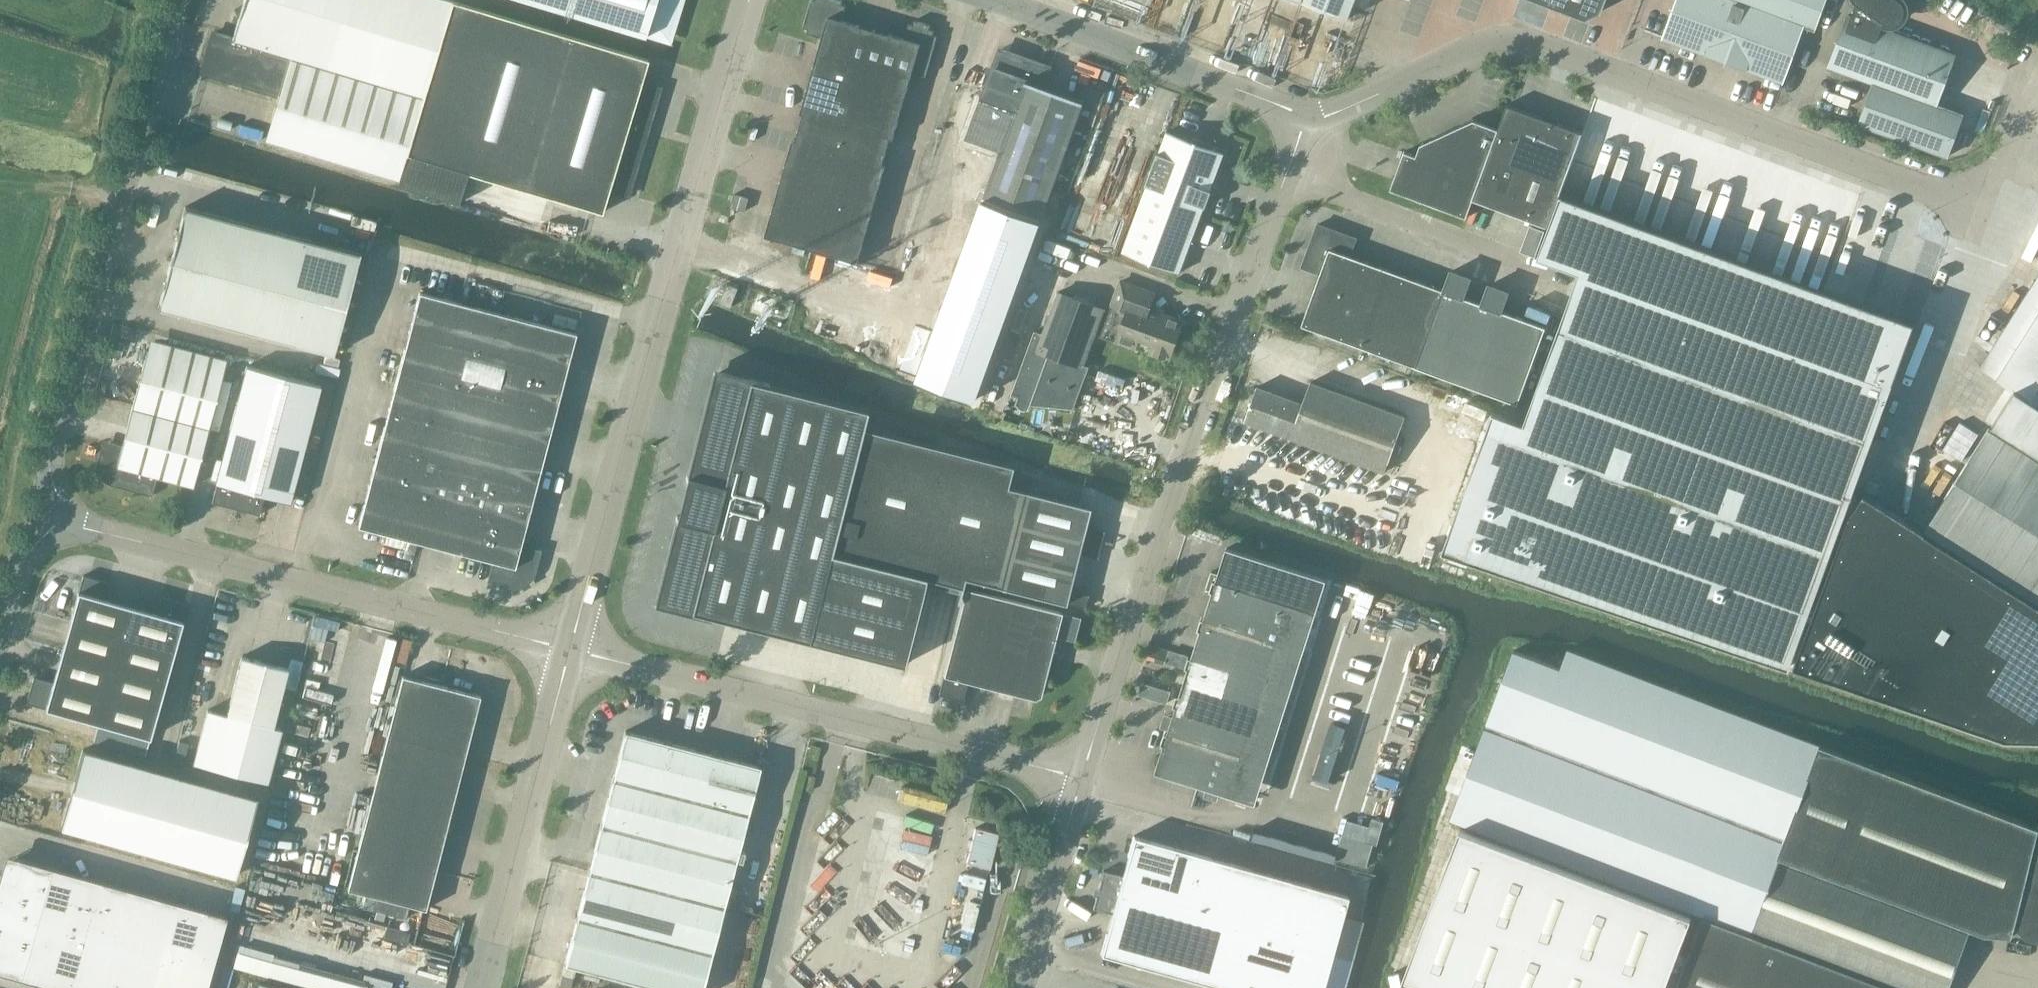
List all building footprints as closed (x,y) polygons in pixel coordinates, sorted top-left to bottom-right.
[(214,33),(202,73),(278,96),(265,140),(399,180),(406,155),(601,213),(608,190),(627,196),(660,89),(640,83),(647,60),(453,2),(447,0),(245,0),(233,39),(214,33)] [(645,37),(662,42),(674,35),(685,0),(522,0),(645,37)] [(794,140),(766,236),(859,263),(886,167),(883,166),(891,139),(894,140),(913,73),(927,76),(938,37),(933,35),(934,31),(930,30),(931,25),(915,21),(914,25),(909,24),(905,39),(842,21),(846,6),(842,5),(843,0),(842,0),(817,0),(816,2),(812,1),(804,28),(809,29),(808,33),(823,38),(802,113),(804,114),(797,141),(794,140)] [(1350,18),(1357,0),(1303,0),(1350,18)] [(1587,19),(1602,12),(1607,0),(1537,0),(1587,19)] [(1663,39),(1784,83),(1799,42),(1810,46),(1827,0),(1677,0),(1663,39)] [(1829,66),(1875,83),(1859,125),(1948,157),(1964,114),(1938,105),(1956,55),(1882,28),(1884,22),(1888,24),(1892,24),(1896,23),(1900,21),(1903,18),(1905,14),(1906,10),(1905,5),(1903,2),(1901,0),(1854,0),(1854,1),(1857,4),(1852,17),(1848,15),(1829,66)] [(1001,149),(918,379),(976,400),(1085,102),(1045,87),(1052,69),(1052,68),(1001,50),(969,137),(1001,149)] [(1394,180),(1391,190),(1467,218),(1474,200),(1548,227),(1582,133),(1507,105),(1498,129),(1492,127),(1474,120),(1421,145),(1417,156),(1405,152),(1394,180)] [(1666,156),(1671,134),(1652,129),(1647,151),(1666,156)] [(1181,272),(1214,181),(1217,182),(1218,180),(1215,179),(1225,153),(1196,142),(1197,140),(1195,139),(1194,141),(1168,132),(1124,251),(1181,272)] [(1789,666),(1916,321),(1561,192),(1538,256),(1580,271),(1525,422),(1494,410),(1444,548),(1789,666)] [(735,194),(731,207),(746,211),(749,199),(735,194)] [(186,208),(186,207),(185,207),(158,309),(159,309),(333,355),(334,355),(361,253),(360,253),(360,254),(186,208)] [(1537,255),(1546,229),(1531,223),(1521,250),(1537,255)] [(1321,273),(1302,325),(1519,405),(1548,327),(1502,311),(1509,292),(1491,285),(1484,304),(1464,297),(1471,278),(1453,271),(1446,290),(1350,255),(1357,238),(1319,224),(1303,266),(1321,273)] [(1978,371),(2012,392),(1991,426),(1993,427),(2037,455),(2037,276),(1978,371)] [(1170,359),(1183,322),(1149,310),(1155,294),(1122,282),(1101,338),(1118,344),(1120,340),(1136,346),(1139,337),(1156,343),(1152,352),(1170,359)] [(728,284),(721,302),(732,307),(739,288),(728,284)] [(420,293),(359,527),(494,562),(489,582),(509,587),(516,588),(522,587),(529,583),(533,578),(535,572),(541,552),(521,547),(576,334),(420,293)] [(1044,333),(1038,350),(1084,367),(1085,364),(1105,310),(1059,293),(1044,333)] [(765,302),(753,298),(750,308),(761,312),(765,302)] [(1995,335),(2008,307),(1997,302),(1983,330),(1995,335)] [(1085,364),(1084,367),(1038,350),(1044,333),(1035,329),(1011,394),(1017,396),(1015,403),(1017,404),(1019,407),(1022,409),(1024,410),(1027,409),(1029,408),(1031,409),(1033,403),(1071,407),(1071,409),(1072,410),(1089,365),(1085,364)] [(1005,342),(1000,355),(1012,359),(1017,347),(1005,342)] [(101,451),(98,462),(97,464),(97,467),(97,469),(98,471),(98,474),(99,476),(100,478),(102,480),(104,482),(105,483),(107,485),(110,486),(112,486),(152,497),(158,477),(195,487),(225,371),(148,351),(122,447),(110,443),(108,452),(101,451)] [(247,366),(216,483),(217,484),(212,503),(260,516),(265,496),(290,503),(321,386),(247,366)] [(960,586),(957,601),(959,602),(965,578),(1001,587),(1026,491),(1008,486),(1013,466),(863,428),(868,410),(769,385),(770,383),(751,378),(714,369),(688,475),(687,479),(692,480),(683,517),(677,516),(676,520),(655,605),(691,614),(711,619),(711,617),(904,666),(926,578),(960,586)] [(1258,388),(1245,421),(1385,473),(1406,417),(1311,383),(1303,404),(1258,388)] [(1472,453),(1483,416),(1460,409),(1449,445),(1472,453)] [(1993,427),(1989,432),(1988,431),(1924,532),(1923,534),(2037,607),(2037,455),(1993,427)] [(1001,587),(1085,608),(1089,594),(1069,590),(1079,553),(1098,558),(1105,531),(1085,526),(1090,507),(1026,491),(1001,587)] [(1923,534),(1924,532),(1890,510),(1870,497),(1864,493),(1849,516),(1794,667),(2006,740),(2037,740),(2037,607),(1923,534)] [(1282,644),(1305,651),(1317,612),(1327,580),(1227,548),(1219,574),(1212,571),(1210,578),(1207,589),(1213,591),(1204,619),(1202,618),(1199,629),(1201,630),(1192,657),(1190,656),(1187,667),(1189,668),(1180,695),(1178,694),(1175,705),(1177,706),(1168,733),(1166,732),(1163,743),(1165,744),(1156,772),(1197,785),(1234,797),(1282,644)] [(54,682),(35,676),(27,703),(151,737),(188,604),(162,597),(157,613),(105,599),(110,582),(84,575),(54,682)] [(939,695),(963,702),(968,682),(1035,700),(1041,696),(1056,637),(1075,642),(1081,618),(966,589),(939,695)] [(1568,648),(1561,667),(1515,649),(1450,820),(1704,916),(1703,917),(1890,987),(1946,987),(1955,967),(1969,928),(1985,934),(2012,936),(2015,925),(2037,831),(2037,828),(1821,745),(1821,744),(1568,648)] [(282,728),(274,726),(289,668),(242,656),(227,715),(208,710),(194,764),(268,783),(282,728)] [(348,890),(426,910),(481,696),(403,677),(348,890)] [(290,737),(316,744),(323,716),(298,710),(290,737)] [(671,743),(625,732),(613,778),(658,790),(671,743)] [(658,790),(704,802),(716,755),(671,743),(658,790)] [(85,750),(63,827),(235,875),(256,798),(85,750)] [(716,755),(704,802),(749,813),(761,767),(716,755)] [(601,824),(691,848),(704,802),(658,790),(613,778),(601,824)] [(913,801),(909,836),(935,839),(939,804),(913,801)] [(704,802),(691,848),(737,860),(749,813),(704,802)] [(344,803),(340,827),(349,828),(353,805),(344,803)] [(589,871),(679,894),(691,848),(601,824),(589,871)] [(978,828),(969,865),(981,868),(990,830),(978,828)] [(1682,973),(1689,956),(1679,952),(1692,916),(1461,828),(1403,980),(1425,987),(1665,987),(1672,969),(1682,973)] [(2015,925),(2028,938),(2037,941),(2037,831),(2015,925)] [(1348,895),(1134,836),(1123,876),(1104,871),(1093,908),(1112,913),(1101,953),(1226,987),(1322,987),(1348,895)] [(691,848),(679,894),(725,906),(737,860),(691,848)] [(53,987),(207,987),(227,916),(18,858),(17,862),(9,860),(5,875),(1,874),(0,878),(0,973),(53,987)] [(725,906),(679,894),(589,871),(577,918),(712,953),(725,906)] [(983,878),(964,873),(961,883),(981,888),(983,878)] [(373,932),(377,919),(345,910),(342,924),(373,932)] [(1703,917),(1689,956),(1682,973),(1677,987),(1890,987),(1703,917)] [(712,953),(577,918),(565,965),(654,987),(703,987),(712,953)] [(240,945),(234,967),(267,976),(272,956),(273,954),(240,945)]
